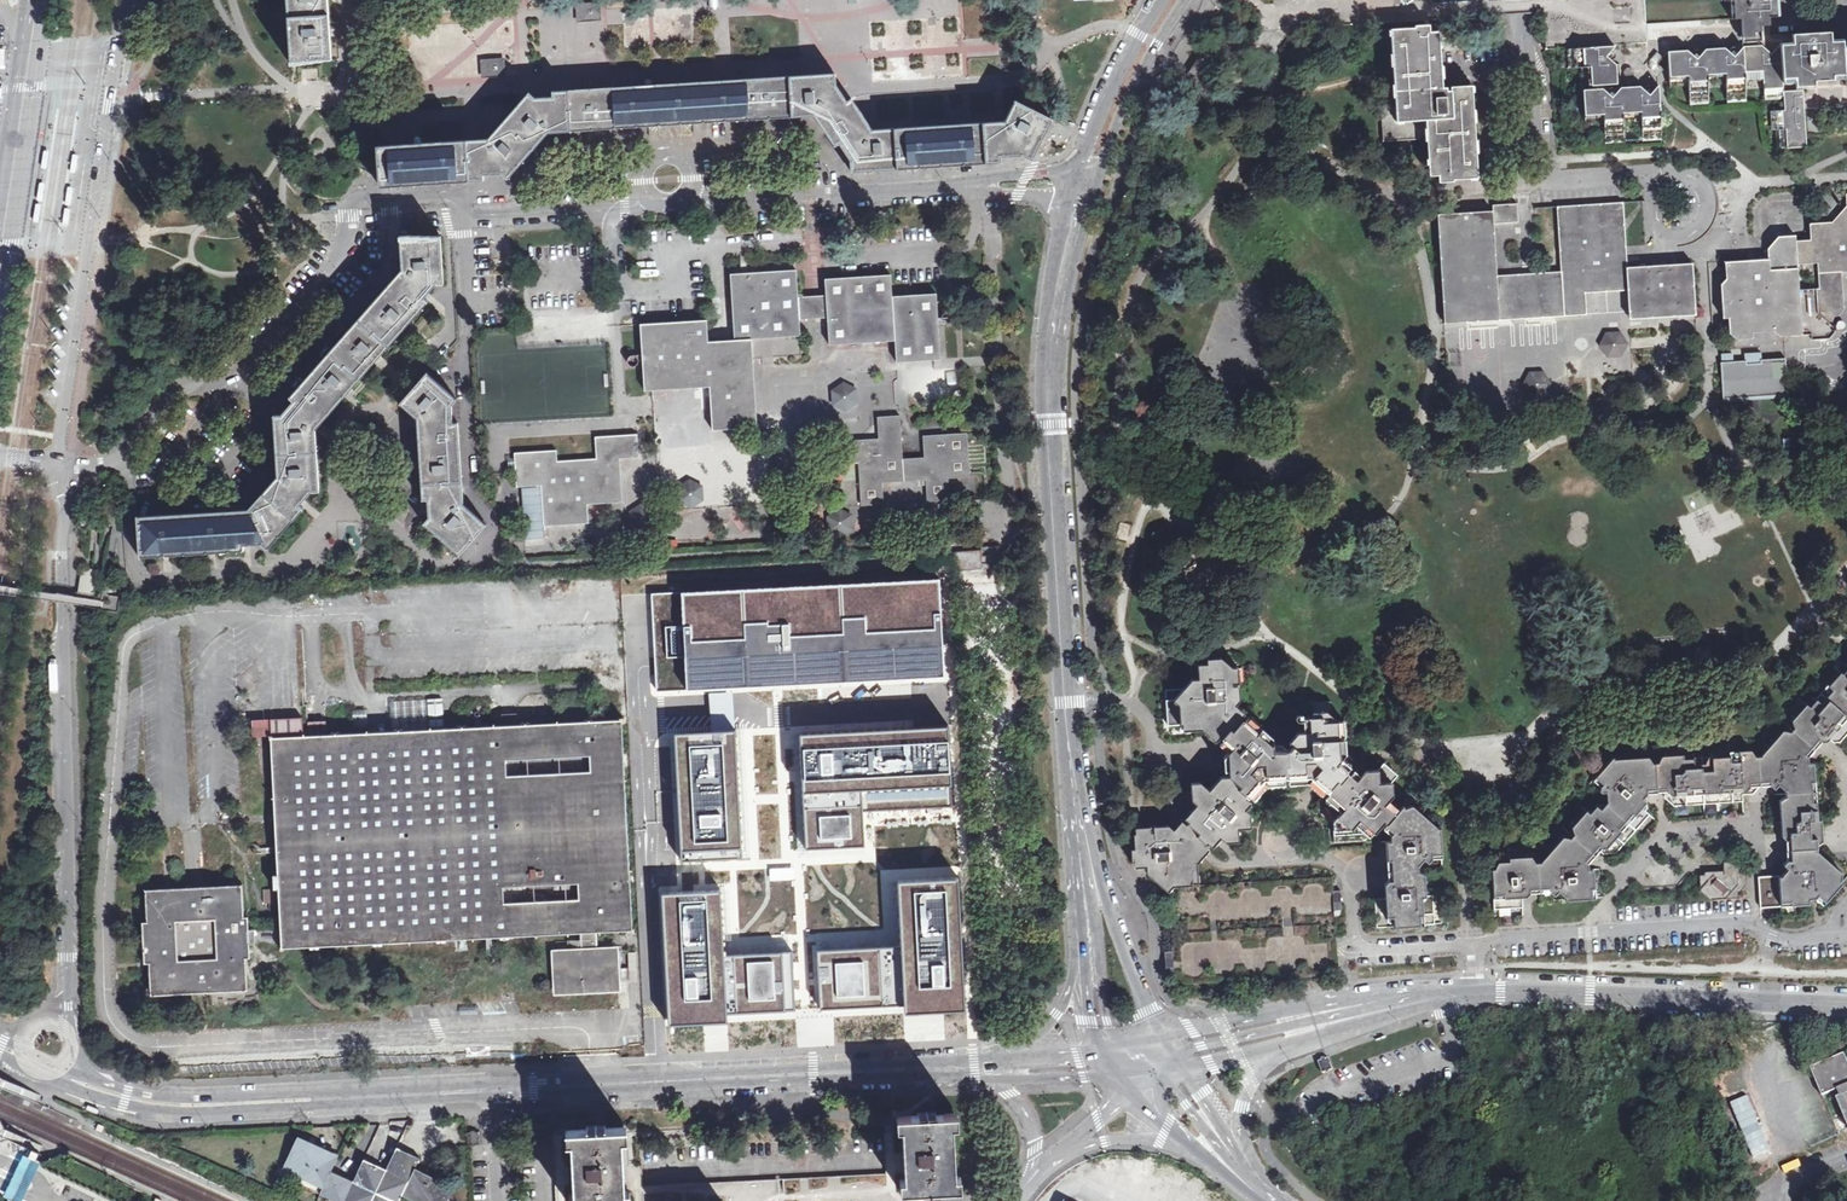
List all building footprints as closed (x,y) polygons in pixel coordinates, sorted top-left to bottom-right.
[(293,61),(331,58),(327,0),(288,0),(293,61)] [(1601,98),(1596,98),(1597,118),(1615,117),(1616,139),(1636,137),(1634,115),(1643,115),(1645,111),(1653,111),(1655,137),(1675,135),(1671,75),(1655,64),(1668,51),(1680,60),(1682,80),(1691,79),(1692,76),(1702,75),(1702,99),(1720,98),(1719,77),(1728,76),(1730,72),(1737,73),(1740,97),(1760,96),(1757,74),(1764,74),(1768,70),(1777,69),(1778,96),(1796,95),(1797,109),(1787,110),(1788,115),(1791,120),(1791,129),(1801,128),(1802,135),(1798,138),(1799,147),(1819,146),(1816,108),(1846,105),(1846,36),(1843,37),(1842,30),(1780,32),(1779,14),(1787,13),(1786,0),(1745,0),(1747,16),(1657,21),(1660,42),(1629,43),(1578,45),(1579,67),(1601,66),(1601,98)] [(580,3),(581,18),(597,16),(596,2),(580,3)] [(398,16),(398,26),(408,25),(407,15),(398,16)] [(1415,27),(1392,29),(1395,71),(1396,105),(1384,106),(1386,138),(1420,136),(1419,127),(1428,127),(1431,174),(1440,174),(1440,181),(1454,181),(1454,178),(1465,178),(1478,177),(1473,85),(1452,86),(1452,90),(1448,90),(1448,87),(1443,87),(1443,73),(1440,30),(1431,31),(1430,24),(1423,24),(1415,25),(1415,27)] [(483,60),(484,74),(500,73),(500,59),(483,60)] [(378,145),(380,185),(484,178),(484,174),(501,172),(508,177),(539,143),(549,131),(814,115),(823,128),(834,145),(839,143),(851,161),(852,171),(1000,160),(1001,156),(1021,154),(1031,159),(1051,119),(1015,101),(1010,109),(1005,120),(972,123),(885,129),(873,129),(856,104),(852,98),(847,101),(838,94),(836,84),(836,72),(810,74),(739,78),(695,81),(650,84),(602,87),(553,90),(553,96),(543,97),(534,97),(529,93),(505,119),(488,137),(477,138),(402,143),(378,145)] [(1801,128),(1791,129),(1782,147),(1799,147),(1798,138),(1802,135),(1801,128)] [(69,174),(75,174),(77,156),(72,155),(69,174)] [(1494,211),(1439,214),(1446,323),(1587,314),(1585,292),(1629,289),(1631,318),(1696,314),(1693,263),(1628,267),(1624,203),(1558,207),(1562,272),(1498,276),(1495,224),(1519,222),(1518,203),(1493,205),(1494,211)] [(878,213),(878,226),(890,225),(889,213),(878,213)] [(1833,325),(1833,315),(1837,315),(1843,309),(1842,272),(1846,272),(1846,222),(1842,227),(1835,227),(1833,228),(1833,222),(1809,223),(1810,240),(1796,241),(1796,236),(1779,236),(1768,249),(1769,259),(1752,260),(1726,262),(1726,278),(1721,284),(1724,317),(1729,317),(1730,334),(1736,338),(1753,337),(1752,332),(1773,331),(1778,335),(1812,334),(1813,338),(1830,338),(1834,332),(1834,329),(1843,329),(1844,326),(1843,322),(1839,320),(1836,323),(1835,325),(1833,325)] [(441,236),(401,238),(403,267),(290,396),(294,400),(282,414),(274,414),(278,476),(248,510),(138,516),(140,556),(243,550),(243,544),(263,543),(268,548),(302,508),(299,504),(311,490),(319,490),(315,429),(428,301),(425,297),(437,283),(445,283),(441,236)] [(801,319),(799,296),(797,270),(731,274),(735,340),(708,341),(707,320),(641,324),(646,390),(654,389),(710,386),(713,429),(758,426),(753,339),(801,336),(801,319)] [(799,296),(801,319),(828,317),(830,344),(896,340),(897,361),(941,359),(936,293),(893,296),(892,275),(825,279),(826,295),(812,296),(799,296)] [(944,314),(942,317),(944,321),(947,322),(950,321),(952,319),(952,316),(951,314),(947,312),(944,314)] [(1620,332),(1605,333),(1598,346),(1606,358),(1621,358),(1628,345),(1620,332)] [(630,357),(628,360),(630,364),(633,365),(637,364),(637,357),(634,355),(630,357)] [(1785,357),(1721,360),(1723,395),(1787,392),(1785,357)] [(923,369),(925,394),(979,390),(977,366),(923,369)] [(1543,372),(1528,372),(1521,385),(1529,398),(1544,397),(1551,384),(1543,372)] [(427,373),(401,402),(417,415),(424,498),(428,498),(430,517),(425,524),(461,553),(486,524),(463,505),(457,422),(452,422),(452,404),(456,399),(427,373)] [(856,388),(843,382),(830,390),(831,404),(844,411),(857,403),(856,388)] [(879,439),(836,441),(838,463),(859,462),(862,505),(884,504),(883,483),(927,480),(928,501),(950,500),(949,478),(971,477),(968,433),(923,436),(925,457),(903,458),(900,415),(878,416),(879,439)] [(557,451),(515,453),(517,486),(522,486),(526,539),(546,538),(545,526),(589,523),(588,504),(623,502),(621,458),(639,457),(638,434),(597,436),(597,458),(558,461),(557,451)] [(702,487),(688,480),(676,488),(677,503),(690,509),(702,501),(702,487)] [(654,513),(640,506),(628,514),(629,528),(642,535),(654,527),(654,513)] [(827,510),(827,533),(852,534),(852,510),(827,510)] [(981,547),(981,550),(954,551),(954,570),(988,568),(988,562),(1000,561),(999,545),(981,547)] [(97,607),(99,600),(103,571),(82,568),(76,603),(97,607)] [(939,575),(652,590),(655,660),(657,691),(777,685),(883,679),(944,676),(943,655),(939,575)] [(1162,887),(1168,887),(1193,885),(1192,869),(1188,865),(1207,844),(1216,833),(1226,841),(1238,840),(1238,828),(1250,827),(1250,813),(1241,804),(1259,784),(1259,779),(1303,777),(1308,774),(1329,793),(1321,803),(1336,817),(1333,820),(1334,838),(1361,837),(1365,840),(1373,831),(1374,833),(1384,822),(1386,824),(1395,814),(1385,805),(1393,795),(1393,781),(1397,776),(1384,764),(1377,769),(1365,770),(1346,753),(1345,739),(1339,739),(1338,721),(1332,715),(1331,701),(1313,702),(1313,722),(1304,722),(1304,732),(1297,732),(1288,743),(1291,746),(1287,749),(1273,750),(1272,737),(1262,728),(1257,732),(1241,718),(1245,713),(1236,705),(1241,699),(1240,685),(1234,685),(1233,667),(1227,662),(1199,664),(1199,678),(1192,679),(1183,688),(1165,689),(1168,725),(1196,723),(1203,728),(1206,724),(1232,747),(1224,757),(1224,770),(1229,769),(1229,776),(1213,793),(1200,781),(1191,782),(1192,799),(1201,807),(1186,823),(1178,833),(1169,825),(1154,826),(1154,832),(1134,833),(1135,848),(1132,848),(1132,861),(1146,860),(1147,873),(1162,887)] [(1522,898),(1525,898),(1530,892),(1550,891),(1554,895),(1558,891),(1565,896),(1565,900),(1595,897),(1593,870),(1588,870),(1588,864),(1600,851),(1603,854),(1616,853),(1649,814),(1645,809),(1647,807),(1648,801),(1643,796),(1647,793),(1662,792),(1662,797),(1672,805),(1743,801),(1742,794),(1752,794),(1760,785),(1769,785),(1774,789),(1778,785),(1784,790),(1785,796),(1779,801),(1781,836),(1785,840),(1786,847),(1786,861),(1783,865),(1787,869),(1781,875),(1758,877),(1760,908),(1809,905),(1809,899),(1814,899),(1822,905),(1842,882),(1840,880),(1841,873),(1817,853),(1816,847),(1816,846),(1822,842),(1821,820),(1817,820),(1813,764),(1808,764),(1807,757),(1820,743),(1825,743),(1828,740),(1833,743),(1839,743),(1846,734),(1846,664),(1840,672),(1837,670),(1825,684),(1827,686),(1815,699),(1812,697),(1805,705),(1802,702),(1791,716),(1794,718),(1792,722),(1792,725),(1787,732),(1782,731),(1761,755),(1755,755),(1751,750),(1746,750),(1710,753),(1711,757),(1693,758),(1693,754),(1682,755),(1681,751),(1664,752),(1663,755),(1660,756),(1657,760),(1649,760),(1646,757),(1615,759),(1613,757),(1592,780),(1600,786),(1600,792),(1606,792),(1606,799),(1602,805),(1596,805),(1589,813),(1583,809),(1572,822),(1574,824),(1572,826),(1573,831),(1567,837),(1564,837),(1542,861),(1538,861),(1534,856),(1528,856),(1527,853),(1509,854),(1509,858),(1499,859),(1499,862),(1491,863),(1495,910),(1523,908),(1522,898)] [(628,928),(619,716),(443,723),(442,698),(389,700),(391,727),(302,731),(301,715),(249,717),(250,735),(267,735),(273,870),(276,945),(567,932),(568,946),(549,947),(551,993),(618,991),(616,944),(596,945),(595,929),(628,928)] [(303,730),(326,729),(325,721),(303,721),(303,730)] [(944,721),(797,728),(797,737),(799,772),(802,843),(816,842),(861,840),(859,783),(947,779),(944,721)] [(733,729),(674,733),(677,786),(681,858),(740,855),(736,790),(733,729)] [(1403,804),(1395,814),(1386,824),(1383,828),(1391,835),(1392,841),(1387,841),(1387,859),(1392,859),(1393,877),(1388,878),(1389,888),(1385,889),(1386,899),(1375,899),(1376,927),(1435,924),(1433,896),(1426,896),(1425,876),(1421,872),(1421,864),(1425,859),(1428,862),(1433,858),(1442,858),(1441,827),(1437,827),(1412,805),(1407,807),(1403,804)] [(767,865),(768,878),(792,876),(792,864),(767,865)] [(1714,899),(1738,897),(1737,884),(1742,881),(1746,881),(1745,864),(1723,865),(1724,875),(1700,876),(1701,888),(1714,899)] [(888,942),(814,946),(815,977),(816,1005),(899,1001),(899,1004),(932,1003),(960,1001),(954,870),(893,873),(897,941),(888,942)] [(1333,876),(1193,885),(1168,887),(1172,951),(1165,951),(1166,971),(1173,970),(1174,984),(1338,974),(1334,910),(1342,909),(1341,890),(1333,890),(1333,876)] [(140,917),(143,992),(246,988),(241,881),(142,885),(143,917),(140,917)] [(682,886),(658,888),(665,1019),(723,1016),(723,1009),(792,1006),(792,993),(791,990),(791,986),(791,978),(790,966),(789,948),(720,952),(720,945),(716,885),(682,886)] [(274,888),(262,888),(263,904),(275,903),(274,888)] [(628,969),(636,969),(636,951),(627,951),(628,966),(618,966),(618,986),(628,985),(628,969)] [(1810,1065),(1822,1095),(1834,1090),(1846,1123),(1846,1059),(1844,1051),(1810,1065)] [(99,1110),(87,1105),(86,1110),(97,1114),(99,1110)] [(955,1176),(952,1125),(955,1125),(954,1113),(936,1114),(936,1111),(917,1112),(917,1115),(899,1116),(900,1128),(904,1128),(904,1131),(906,1177),(903,1177),(904,1191),(924,1190),(924,1192),(932,1192),(940,1191),(940,1188),(958,1187),(958,1176),(955,1176)] [(103,1126),(97,1123),(95,1129),(99,1131),(101,1132),(103,1126)] [(622,1138),(625,1138),(625,1127),(606,1128),(606,1124),(588,1125),(588,1129),(569,1130),(569,1135),(569,1141),(574,1141),(577,1191),(573,1191),(574,1200),(628,1200),(629,1200),(628,1189),(626,1190),(623,1150),(622,1138)] [(623,1150),(626,1190),(628,1189),(629,1200),(628,1200),(932,1200),(932,1192),(924,1192),(924,1190),(904,1191),(903,1177),(906,1177),(904,1131),(884,1132),(886,1172),(780,1178),(643,1186),(641,1150),(623,1150)] [(469,1132),(469,1144),(479,1144),(478,1132),(469,1132)] [(573,1191),(577,1191),(574,1141),(569,1141),(569,1135),(554,1136),(557,1200),(574,1200),(573,1191)] [(335,1200),(371,1200),(386,1169),(375,1164),(364,1158),(353,1181),(342,1176),(331,1170),(337,1158),(301,1141),(288,1167),(324,1184),(320,1194),(335,1200)] [(386,1169),(371,1200),(399,1200),(403,1193),(420,1200),(446,1200),(452,1187),(414,1169),(420,1157),(407,1151),(397,1146),(386,1169)] [(22,1155),(19,1162),(2,1197),(10,1200),(22,1200),(40,1164),(22,1155)]
